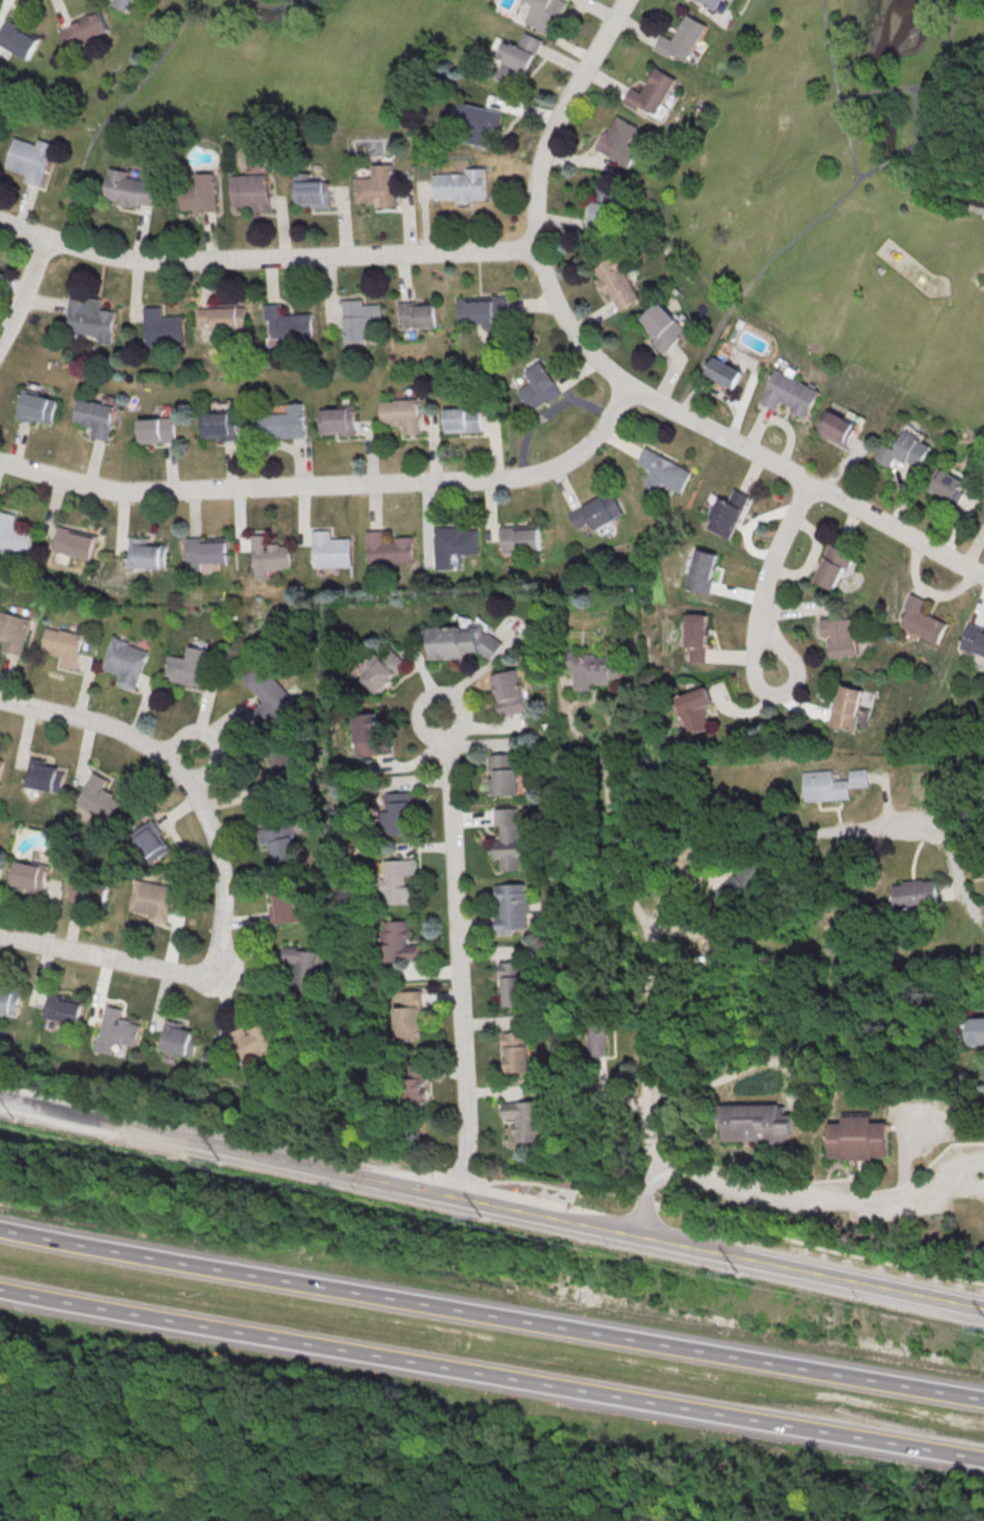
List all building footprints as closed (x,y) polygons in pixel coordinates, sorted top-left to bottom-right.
[(130,11),(134,1),(139,3),(140,0),(116,0),(114,5),(130,11)] [(537,5),(528,22),(550,34),(568,2),(565,0),(527,0),(537,5)] [(694,2),(691,0),(718,0),(711,11),(695,1),(694,2)] [(61,31),(68,49),(111,31),(102,9),(72,21),(74,26),(61,31)] [(686,16),(705,28),(681,66),(665,56),(664,57),(650,48),(659,34),(670,41),(686,16)] [(5,20),(0,30),(0,45),(30,59),(41,37),(5,20)] [(520,46),(507,41),(500,56),(506,58),(498,76),(522,86),(542,39),(527,32),(520,46)] [(655,69),(674,81),(650,120),(634,110),(620,102),(628,88),(639,94),(655,69)] [(503,112),(465,102),(458,128),(469,131),(466,140),(494,148),(503,112)] [(617,115),(638,127),(629,143),(639,149),(629,167),(594,148),(604,130),(607,132),(617,115)] [(16,138),(38,146),(39,140),(56,146),(42,188),(24,182),(26,175),(6,168),(16,138)] [(159,182),(130,178),(131,171),(112,168),(107,200),(155,207),(159,182)] [(436,176),(485,175),(486,200),(436,201),(436,176)] [(234,180),(270,177),(272,203),(236,205),(234,180)] [(297,182),(333,179),(335,205),(299,207),(297,182)] [(360,181),(396,179),(398,204),(362,207),(360,181)] [(182,189),(217,186),(219,212),(183,215),(182,189)] [(611,226),(614,204),(594,201),(591,222),(611,226)] [(594,265),(620,311),(643,299),(617,252),(594,265)] [(882,265),(887,270),(881,274),(877,269),(882,265)] [(109,345),(113,311),(99,309),(101,300),(69,296),(65,331),(96,334),(95,343),(109,345)] [(455,300),(490,297),(492,323),(456,325),(455,300)] [(396,303),(432,300),(434,326),(398,329),(396,303)] [(641,322),(669,352),(691,331),(663,301),(641,322)] [(341,305),(377,302),(379,328),(343,331),(341,305)] [(205,306),(240,303),(242,329),(206,331),(205,306)] [(266,312),(302,310),(304,335),(268,338),(266,312)] [(144,320),(180,317),(182,343),(146,345),(144,320)] [(744,372),(716,357),(707,374),(735,389),(744,372)] [(523,370),(530,382),(515,390),(526,412),(559,394),(541,361),(523,370)] [(761,403),(778,411),(782,401),(793,406),(791,411),(809,419),(822,390),(777,369),(761,403)] [(15,419),(32,423),(32,420),(50,424),(56,398),(22,390),(15,419)] [(72,422),(92,427),(89,438),(106,442),(114,406),(78,397),(72,422)] [(378,402),(414,399),(416,425),(380,427),(378,402)] [(440,409),(476,406),(478,432),(442,435),(440,409)] [(317,409),(353,407),(355,432),(319,435),(317,409)] [(817,433),(850,447),(860,424),(828,409),(817,433)] [(265,414),(300,411),(302,437),(266,439),(265,414)] [(200,415),(236,412),(238,438),(202,440),(200,415)] [(137,419),(173,417),(175,442),(139,445),(137,419)] [(895,457),(921,469),(933,444),(904,431),(897,448),(883,442),(875,460),(890,467),(895,457)] [(677,493),(688,469),(640,448),(633,464),(646,469),(639,485),(654,492),(658,484),(677,493)] [(934,492),(959,500),(966,476),(941,468),(934,492)] [(728,538),(746,496),(739,492),(733,505),(716,498),(703,527),(728,538)] [(619,517),(611,496),(579,508),(587,528),(619,517)] [(14,514),(0,512),(0,541),(0,539),(10,540),(14,514)] [(497,526),(535,525),(536,553),(497,554),(497,526)] [(431,528),(461,527),(461,530),(474,530),(475,555),(450,555),(451,570),(433,570),(431,528)] [(88,559),(93,536),(57,529),(54,545),(63,547),(62,554),(88,559)] [(311,531),(330,530),(330,539),(349,539),(350,567),(312,568),(311,531)] [(249,535),(266,534),(267,543),(278,543),(278,545),(287,545),(288,568),(264,569),(265,580),(253,580),(253,570),(250,570),(249,535)] [(367,538),(405,536),(406,564),(368,565),(367,538)] [(183,538),(221,537),(222,565),(183,566),(183,538)] [(123,541),(161,539),(162,567),(123,568),(123,541)] [(813,581),(836,590),(852,554),(829,544),(813,581)] [(710,592),(714,552),(691,550),(687,589),(710,592)] [(4,641),(0,640),(0,611),(29,619),(18,656),(1,651),(4,641)] [(685,662),(705,662),(705,613),(686,613),(685,662)] [(856,657),(856,617),(822,618),(822,638),(829,638),(829,658),(856,657)] [(433,659),(498,654),(496,627),(463,629),(463,625),(431,628),(433,659)] [(45,628),(58,631),(59,629),(81,635),(76,653),(78,654),(73,670),(56,665),(58,656),(48,654),(49,651),(39,649),(45,628)] [(967,628),(961,649),(983,655),(983,632),(967,628)] [(112,636),(127,642),(126,644),(148,652),(133,691),(115,684),(119,675),(100,668),(112,636)] [(164,681),(202,687),(208,649),(189,646),(187,657),(168,654),(164,681)] [(384,659),(378,653),(358,673),(379,694),(408,663),(394,649),(384,659)] [(575,655),(575,691),(594,691),(594,682),(624,682),(624,656),(575,655)] [(294,700),(261,662),(243,677),(264,703),(259,708),(270,721),(294,700)] [(519,670),(494,675),(502,715),(527,711),(519,670)] [(831,725),(857,730),(866,690),(840,684),(831,725)] [(705,707),(713,704),(708,687),(679,695),(690,734),(711,728),(705,707)] [(354,715),(358,757),(384,754),(379,712),(354,715)] [(274,752),(275,787),(303,786),(303,752),(274,752)] [(518,795),(518,754),(491,754),(491,795),(518,795)] [(62,793),(67,765),(31,758),(26,787),(62,793)] [(806,802),(852,799),(852,788),(872,787),(871,769),(851,770),(852,779),(835,780),(834,770),(804,771),(806,802)] [(109,780),(93,771),(75,805),(109,823),(122,799),(104,790),(109,780)] [(387,833),(413,833),(413,793),(387,793),(387,833)] [(495,808),(496,869),(521,869),(520,807),(495,808)] [(173,848),(154,820),(130,836),(150,864),(173,848)] [(294,821),(260,829),(264,847),(271,845),(276,865),(302,860),(294,821)] [(48,864),(14,859),(10,885),(45,890),(48,864)] [(382,859),(383,904),(418,903),(417,882),(416,859),(382,859)] [(750,870),(723,881),(730,897),(757,886),(750,870)] [(75,878),(70,898),(103,907),(108,887),(75,878)] [(937,878),(894,883),(897,908),(940,903),(937,878)] [(133,880),(172,887),(165,923),(147,920),(148,913),(127,909),(133,880)] [(497,933),(529,933),(528,883),(496,884),(497,933)] [(302,922),(302,892),(272,892),(272,922),(302,922)] [(421,961),(421,943),(411,944),(410,920),(384,921),(385,961),(421,961)] [(284,965),(297,965),(296,983),(321,984),(322,948),(285,947),(284,965)] [(528,1006),(528,962),(503,962),(502,1006),(528,1006)] [(15,1017),(21,989),(0,985),(0,1014),(15,1017)] [(421,1032),(421,991),(398,991),(399,1032),(421,1032)] [(42,1017),(79,1025),(83,1001),(47,993),(42,1017)] [(97,1051),(113,1053),(114,1044),(136,1047),(139,1021),(121,1018),(122,1007),(103,1005),(97,1051)] [(587,1012),(587,1055),(607,1055),(607,1012),(587,1012)] [(983,1044),(983,1016),(968,1016),(968,1044),(983,1044)] [(200,1028),(165,1021),(159,1049),(194,1056),(200,1028)] [(276,1049),(266,1022),(232,1034),(242,1061),(276,1049)] [(529,1032),(503,1032),(503,1072),(529,1072),(529,1032)] [(409,1064),(409,1107),(426,1107),(426,1064),(409,1064)] [(515,1119),(515,1142),(541,1142),(540,1101),(503,1102),(504,1120),(515,1119)] [(723,1143),(793,1143),(793,1115),(783,1115),(783,1104),(718,1104),(718,1121),(723,1121),(723,1143)] [(843,1116),(843,1123),(828,1123),(829,1159),(889,1159),(889,1122),(874,1122),(874,1115),(843,1116)]
